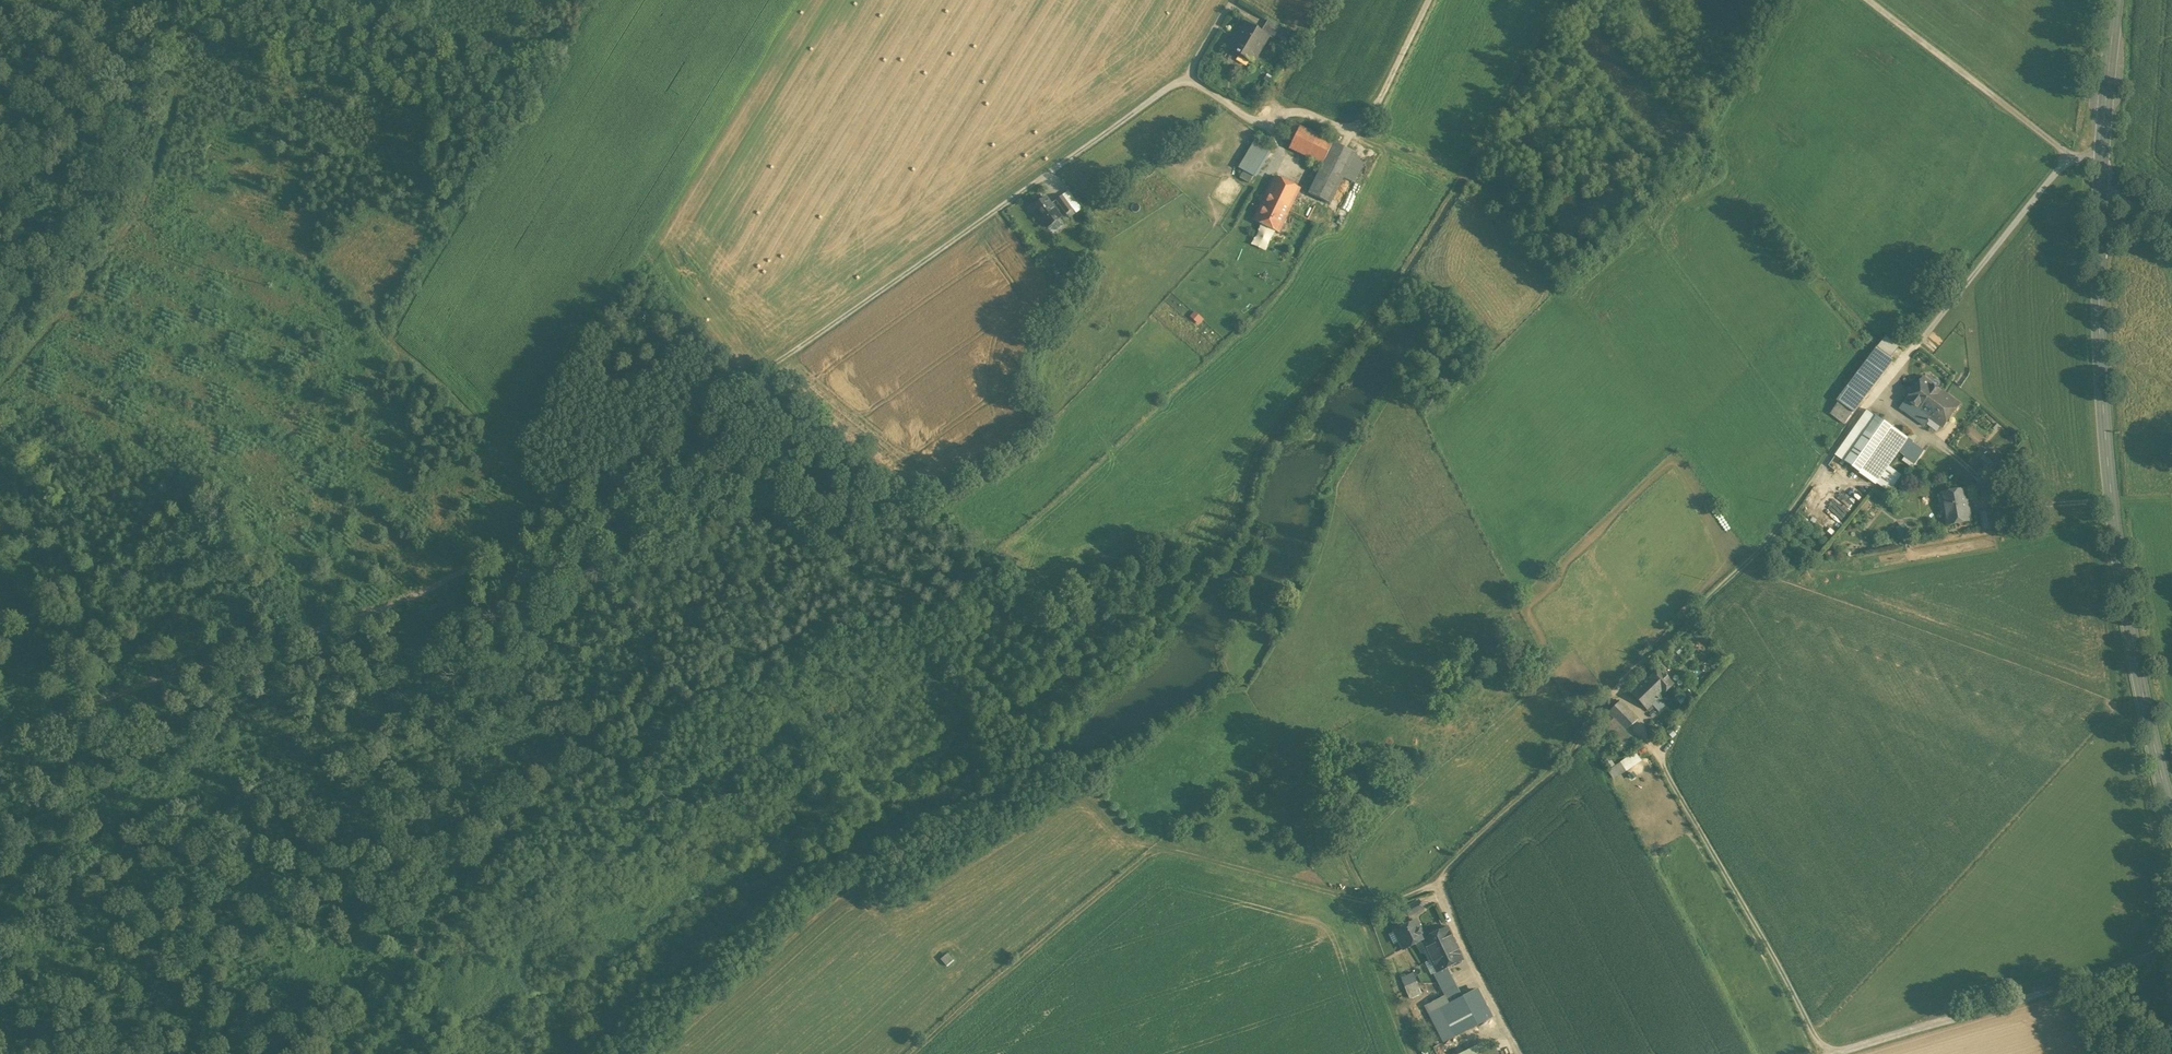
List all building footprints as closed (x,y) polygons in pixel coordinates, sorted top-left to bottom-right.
[(1281,27),(1268,20),(1261,32),(1268,36),(1274,39),(1281,27)] [(1245,22),(1229,49),(1252,63),(1268,36),(1261,32),(1245,22)] [(1301,126),(1293,122),(1285,138),(1293,142),(1301,126)] [(1333,143),(1301,126),(1293,142),(1289,149),(1322,165),(1333,143)] [(1258,142),(1241,169),(1244,171),(1253,176),(1269,149),(1258,142)] [(1322,165),(1308,193),(1329,204),(1344,175),(1354,153),(1333,143),(1322,165)] [(1176,164),(1188,155),(1182,147),(1170,155),(1176,164)] [(1366,159),(1354,153),(1344,175),(1355,180),(1366,159)] [(1253,176),(1244,171),(1240,177),(1249,182),(1253,176)] [(1299,189),(1275,177),(1254,219),(1278,231),(1299,189)] [(1073,209),(1062,195),(1056,200),(1066,214),(1073,209)] [(1061,218),(1046,197),(1032,207),(1047,228),(1061,218)] [(1199,325),(1204,319),(1192,310),(1187,317),(1199,325)] [(1888,341),(1881,351),(1894,360),(1901,350),(1888,341)] [(1877,347),(1859,372),(1876,384),(1894,360),(1881,351),(1877,347)] [(1876,384),(1859,372),(1838,401),(1840,402),(1854,412),(1855,413),(1876,384)] [(1943,427),(1961,404),(1925,378),(1908,400),(1931,418),(1943,427)] [(1931,418),(1908,400),(1902,409),(1925,427),(1929,421),(1930,422),(1931,420),(1930,420),(1931,418)] [(1846,424),(1854,412),(1840,402),(1832,413),(1846,424)] [(1868,409),(1836,455),(1846,462),(1878,416),(1868,409)] [(1878,416),(1846,462),(1861,472),(1893,427),(1878,416)] [(1893,427),(1861,472),(1877,483),(1886,470),(1899,451),(1909,438),(1893,427)] [(1909,438),(1899,451),(1904,454),(1910,445),(1911,446),(1913,443),(1914,441),(1909,438)] [(1924,450),(1913,443),(1911,446),(1910,445),(1904,454),(1906,456),(1916,463),(1924,450)] [(1916,463),(1906,456),(1903,460),(1913,467),(1916,463)] [(1902,481),(1886,470),(1877,483),(1893,494),(1902,481)] [(1966,489),(1946,493),(1948,504),(1945,504),(1949,525),(1971,521),(1966,489)] [(1993,510),(1982,512),(1985,530),(1996,528),(1994,515),(1993,510)] [(2007,512),(1994,515),(1996,528),(2010,525),(2007,512)] [(1674,684),(1659,669),(1648,679),(1663,694),(1674,684)] [(1646,676),(1630,692),(1647,710),(1652,705),(1659,698),(1663,694),(1648,679),(1646,676)] [(1659,698),(1652,705),(1658,711),(1665,704),(1659,698)] [(1638,719),(1620,701),(1608,712),(1614,719),(1625,731),(1628,729),(1638,719)] [(1625,731),(1614,719),(1606,726),(1629,749),(1639,740),(1628,729),(1625,731)] [(1656,724),(1650,729),(1657,737),(1663,732),(1656,724)] [(1641,744),(1630,754),(1635,759),(1645,750),(1641,744)] [(1635,759),(1630,754),(1620,764),(1625,770),(1635,759)] [(1620,764),(1609,772),(1613,778),(1625,770),(1620,764)] [(1419,900),(1405,907),(1409,915),(1422,908),(1419,900)] [(1415,919),(1405,924),(1402,923),(1399,925),(1398,928),(1396,929),(1400,936),(1398,937),(1403,948),(1411,944),(1421,939),(1421,938),(1424,937),(1415,919)] [(1424,937),(1421,938),(1421,939),(1433,963),(1436,970),(1437,970),(1447,965),(1463,957),(1447,926),(1424,937)] [(1423,968),(1433,963),(1421,939),(1411,944),(1422,968),(1423,968)] [(948,966),(957,959),(951,952),(942,958),(948,966)] [(1433,963),(1423,968),(1429,980),(1436,976),(1433,971),(1436,970),(1433,963)] [(1447,965),(1437,970),(1436,970),(1433,971),(1436,976),(1438,982),(1452,975),(1447,965)] [(1413,971),(1401,977),(1405,986),(1417,980),(1413,971)] [(1452,975),(1438,982),(1445,994),(1446,996),(1459,989),(1452,975)] [(1417,980),(1405,986),(1410,997),(1423,991),(1417,980)] [(1478,987),(1462,995),(1478,1024),(1493,1016),(1478,987)] [(1449,1002),(1462,995),(1459,989),(1446,996),(1449,1002)] [(1445,994),(1437,998),(1441,1006),(1449,1002),(1446,996),(1445,994)] [(1462,995),(1449,1002),(1441,1006),(1428,1012),(1444,1041),(1478,1024),(1462,995)] [(1437,998),(1424,1005),(1428,1012),(1441,1006),(1437,998)] [(1457,1053),(1490,1053),(1487,1047),(1483,1041),(1457,1053)] [(1487,1047),(1490,1053),(1496,1053),(1499,1052),(1494,1043),(1487,1047)]
